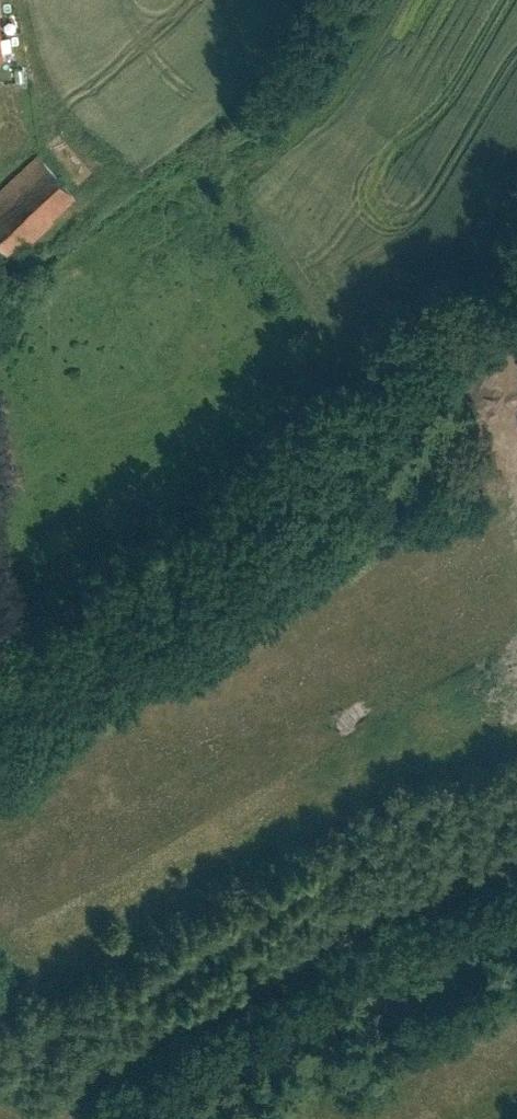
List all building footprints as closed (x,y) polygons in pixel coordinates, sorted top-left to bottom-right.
[(0,175),(0,247),(7,254),(73,192),(30,146),(0,175)]
